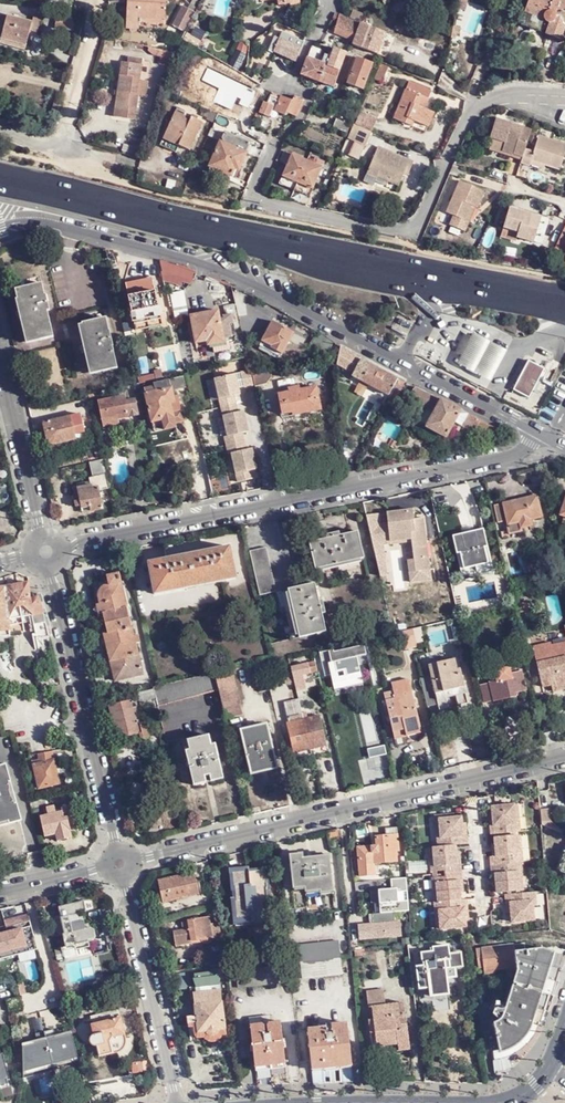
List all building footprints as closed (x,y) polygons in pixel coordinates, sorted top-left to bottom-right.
[(126,12),(138,12),(138,16),(165,17),(166,0),(127,0),(126,12)] [(525,14),(551,24),(547,35),(561,41),(564,28),(564,0),(530,0),(525,14)] [(363,24),(337,13),(335,18),(340,20),(337,33),(356,39),(363,24)] [(31,22),(7,17),(0,43),(25,50),(29,32),(37,33),(41,18),(33,15),(31,22)] [(399,24),(398,31),(419,20),(416,15),(399,24)] [(185,28),(189,20),(184,17),(183,17),(179,25),(185,28)] [(71,19),(57,18),(55,27),(70,28),(71,19)] [(356,39),(354,44),(370,52),(379,31),(363,24),(356,39)] [(388,35),(379,31),(370,52),(379,56),(388,35)] [(283,32),(279,40),(294,46),(298,39),(283,32)] [(301,49),(304,41),(298,39),(294,46),(301,49)] [(300,52),(301,49),(294,46),(279,40),(273,53),(296,61),(300,52)] [(322,52),(312,48),(309,58),(318,62),(320,58),(322,52)] [(332,57),(328,66),(341,71),(348,53),(336,48),(332,57)] [(326,65),(328,66),(332,57),(326,55),(324,59),(322,64),(326,65)] [(141,59),(127,58),(126,62),(121,62),(115,117),(136,120),(137,108),(128,107),(130,93),(138,95),(146,96),(147,81),(139,80),(141,59)] [(318,62),(309,58),(303,75),(320,82),(326,65),(322,64),(318,62)] [(372,64),(358,58),(348,85),(362,91),(372,64)] [(341,71),(328,66),(326,65),(320,82),(335,88),(341,71)] [(389,69),(381,66),(375,80),(383,83),(389,69)] [(410,84),(407,92),(416,95),(419,88),(410,84)] [(421,126),(428,112),(425,111),(433,94),(419,88),(416,95),(407,92),(394,120),(405,125),(408,120),(421,126)] [(138,95),(130,93),(128,107),(137,108),(138,95)] [(287,114),(295,117),(297,117),(303,100),(294,96),(292,100),(281,95),(280,98),(270,95),(267,103),(263,102),(259,113),(269,117),(272,111),(284,116),(286,116),(287,114)] [(61,107),(60,106),(55,104),(51,117),(55,118),(57,119),(61,107)] [(377,119),(360,111),(354,124),(372,132),(377,119)] [(435,116),(428,112),(421,126),(428,130),(435,116)] [(190,121),(175,113),(163,139),(188,151),(202,123),(191,117),(190,121)] [(245,124),(219,115),(216,122),(241,131),(245,124)] [(496,118),(489,137),(505,142),(502,150),(522,158),(520,164),(530,167),(532,162),(559,171),(564,154),(564,145),(540,136),(534,152),(526,149),(532,131),(496,118)] [(274,122),(264,119),(261,127),(270,131),(274,122)] [(337,119),(334,127),(348,132),(351,124),(337,119)] [(354,124),(349,134),(348,137),(365,145),(372,132),(354,124)] [(252,145),(227,132),(222,140),(221,140),(208,165),(231,177),(235,170),(239,172),(248,155),(247,154),(252,145)] [(143,146),(128,141),(123,152),(138,156),(143,146)] [(360,149),(351,145),(346,156),(355,160),(360,149)] [(373,186),(376,179),(379,174),(397,183),(401,176),(404,170),(409,172),(413,164),(377,146),(360,179),(373,186)] [(290,150),(283,147),(278,157),(285,160),(290,150)] [(291,154),(282,176),(312,189),(322,167),(291,154)] [(379,174),(376,179),(395,187),(397,183),(379,174)] [(312,189),(282,176),(279,184),(309,197),(312,189)] [(471,205),(475,207),(476,207),(483,190),(460,181),(447,212),(453,215),(448,225),(463,231),(469,220),(465,219),(471,205)] [(469,220),(475,207),(471,205),(465,219),(469,220)] [(541,219),(510,209),(503,228),(517,233),(515,238),(541,247),(546,231),(538,228),(541,219)] [(553,252),(564,256),(564,227),(553,252)] [(181,266),(160,261),(162,269),(193,277),(195,271),(181,266)] [(224,283),(207,276),(206,277),(205,277),(205,280),(218,285),(218,284),(223,286),(224,283)] [(156,288),(154,280),(125,286),(133,321),(160,315),(155,288),(156,288)] [(16,288),(17,295),(29,344),(53,339),(47,313),(50,313),(46,296),(44,296),(41,283),(16,288)] [(29,344),(17,295),(13,295),(25,344),(29,344)] [(224,344),(218,311),(191,316),(196,345),(208,342),(209,346),(224,344)] [(105,312),(92,314),(94,320),(106,317),(105,312)] [(94,320),(92,314),(79,317),(81,327),(88,360),(85,361),(88,373),(117,367),(113,344),(110,344),(109,337),(111,337),(106,317),(94,320)] [(280,354),(293,332),(272,321),(261,339),(270,346),(270,347),(280,354)] [(88,360),(81,327),(78,328),(85,361),(88,360)] [(333,342),(320,332),(317,336),(314,334),(308,341),(326,353),(333,342)] [(470,334),(456,369),(491,383),(506,348),(470,334)] [(338,345),(337,344),(337,350),(340,352),(336,363),(354,373),(361,359),(342,348),(338,345)] [(523,358),(507,387),(523,396),(539,366),(523,358)] [(397,379),(361,359),(354,373),(353,376),(389,395),(397,379)] [(273,377),(271,369),(253,373),(256,386),(267,383),(273,377)] [(251,370),(242,372),(245,386),(254,384),(251,370)] [(236,373),(218,377),(220,388),(218,388),(222,407),(236,404),(234,396),(240,394),(236,373)] [(144,385),(153,422),(164,420),(175,417),(174,413),(182,411),(178,395),(175,396),(174,390),(186,387),(183,375),(144,385)] [(407,383),(399,379),(397,383),(404,387),(405,388),(407,383)] [(404,387),(397,383),(387,402),(393,405),(400,390),(402,391),(404,387)] [(321,410),(317,387),(300,390),(299,386),(287,389),(288,393),(277,395),(281,415),(292,413),(293,416),(321,410)] [(416,387),(409,401),(426,410),(433,396),(416,387)] [(99,402),(103,422),(118,419),(119,421),(140,417),(136,400),(126,402),(125,396),(99,402)] [(441,400),(433,396),(426,410),(420,421),(427,425),(441,400)] [(453,405),(441,400),(427,425),(426,427),(446,438),(452,427),(461,410),(453,405)] [(236,404),(222,407),(224,415),(238,412),(236,404)] [(467,414),(461,410),(452,427),(458,431),(461,425),(467,414)] [(244,411),(238,412),(224,415),(228,436),(226,437),(229,454),(235,452),(237,462),(234,463),(238,482),(253,478),(251,470),(257,469),(252,448),(246,449),(243,433),(249,432),(244,411)] [(479,420),(467,414),(461,425),(473,432),(476,427),(479,420)] [(75,439),(70,417),(43,422),(47,440),(49,441),(51,443),(53,444),(55,444),(75,439)] [(118,419),(103,422),(105,428),(120,424),(119,421),(118,419)] [(164,420),(153,422),(154,429),(165,427),(164,420)] [(503,432),(479,420),(476,427),(494,436),(503,432)] [(107,474),(103,458),(88,462),(92,477),(107,474)] [(85,489),(84,486),(72,488),(74,501),(79,501),(82,513),(102,508),(98,487),(91,488),(85,489)] [(542,516),(537,495),(495,504),(499,521),(506,520),(510,533),(522,530),(521,527),(532,525),(531,518),(542,516)] [(435,567),(424,515),(412,517),(411,509),(387,512),(394,544),(415,540),(418,557),(411,558),(414,571),(435,567)] [(483,529),(468,533),(476,570),(492,566),(483,529)] [(364,556),(358,530),(309,541),(315,567),(364,556)] [(468,533),(452,536),(461,574),(476,570),(468,533)] [(236,575),(230,547),(148,562),(153,591),(236,575)] [(249,551),(256,583),(258,594),(277,591),(267,547),(249,551)] [(492,566),(476,570),(479,579),(494,575),(492,566)] [(476,570),(461,574),(463,582),(479,579),(476,570)] [(99,594),(101,603),(104,615),(108,634),(105,635),(116,681),(143,674),(118,573),(107,576),(109,583),(105,584),(101,587),(100,591),(99,594)] [(29,582),(0,587),(0,640),(12,637),(10,627),(8,622),(31,616),(32,622),(36,638),(49,635),(45,616),(38,597),(31,598),(29,582)] [(325,631),(315,582),(288,588),(298,637),(325,631)] [(10,627),(32,622),(31,616),(8,622),(10,627)] [(417,645),(414,628),(401,631),(405,647),(417,645)] [(550,688),(564,685),(564,642),(545,647),(549,661),(537,664),(542,690),(550,688)] [(367,654),(365,645),(353,647),(354,653),(348,654),(347,648),(337,650),(336,648),(324,651),(326,662),(322,663),(325,675),(331,674),(334,682),(342,681),(342,683),(347,688),(353,686),(354,681),(354,678),(361,676),(361,672),(369,670),(366,654),(367,654)] [(460,673),(456,659),(430,664),(436,693),(466,687),(463,672),(460,673)] [(305,664),(290,667),(282,669),(281,669),(284,684),(293,682),(295,691),(305,690),(302,676),(308,675),(305,664)] [(259,676),(269,674),(267,666),(257,668),(259,676)] [(526,691),(522,672),(511,674),(510,668),(509,667),(506,667),(497,669),(495,669),(494,671),(493,673),(495,681),(479,685),(484,703),(493,701),(494,703),(516,697),(516,694),(526,691)] [(213,673),(153,688),(153,689),(158,706),(218,692),(213,673)] [(407,729),(420,726),(409,679),(392,683),(394,692),(383,694),(394,739),(408,736),(407,729)] [(63,695),(61,684),(50,687),(52,697),(63,695)] [(550,688),(552,694),(564,690),(564,685),(550,688)] [(158,706),(153,689),(138,693),(139,698),(143,710),(144,712),(146,712),(152,711),(153,712),(155,712),(156,715),(157,718),(158,718),(159,718),(160,717),(158,706)] [(302,719),(297,700),(285,703),(289,723),(287,723),(293,747),(298,746),(300,751),(322,746),(320,742),(326,740),(319,716),(302,719)] [(133,709),(131,703),(130,701),(110,706),(117,733),(120,733),(121,738),(140,734),(142,733),(139,724),(136,709),(133,709)] [(147,723),(139,724),(142,733),(140,734),(141,737),(143,739),(145,740),(148,740),(150,738),(151,735),(147,723)] [(267,732),(265,724),(243,729),(245,737),(243,738),(251,772),(278,766),(269,731),(267,732)] [(422,733),(420,726),(407,729),(408,736),(422,733)] [(211,746),(208,736),(187,741),(189,751),(185,752),(193,786),(206,783),(206,782),(211,781),(211,782),(223,779),(215,745),(211,746)] [(60,783),(52,752),(36,754),(38,760),(31,761),(38,788),(60,783)] [(0,765),(0,822),(8,821),(9,824),(22,821),(17,803),(13,804),(8,783),(11,782),(6,764),(0,765)] [(13,804),(17,803),(11,782),(8,783),(13,804)] [(41,807),(38,800),(30,802),(32,809),(41,807)] [(65,806),(66,807),(71,831),(71,834),(82,832),(78,816),(81,815),(78,803),(65,806)] [(490,835),(521,832),(520,819),(515,819),(513,805),(491,807),(492,816),(494,817),(494,820),(489,821),(490,835)] [(48,814),(56,813),(55,806),(46,808),(48,814)] [(71,831),(66,807),(60,808),(60,811),(56,813),(48,814),(41,816),(45,837),(56,834),(57,841),(72,838),(71,834),(71,831)] [(549,810),(539,811),(540,825),(550,824),(549,810)] [(453,846),(465,844),(464,830),(456,829),(459,825),(458,817),(436,818),(437,832),(432,833),(434,847),(453,846)] [(399,851),(397,828),(385,828),(386,835),(374,836),(374,846),(357,847),(360,875),(374,875),(374,863),(396,862),(396,852),(399,851)] [(338,829),(326,832),(330,849),(339,847),(336,837),(339,836),(338,829)] [(521,863),(524,863),(522,848),(519,849),(517,836),(497,838),(498,846),(500,846),(502,851),(495,852),(492,852),(493,857),(489,857),(490,866),(521,863)] [(441,872),(441,874),(459,872),(458,859),(454,859),(450,858),(453,853),(453,846),(434,847),(430,848),(430,859),(426,859),(428,873),(441,872)] [(334,894),(330,855),(303,858),(303,854),(290,854),(293,889),(295,889),(294,887),(304,886),(305,892),(306,892),(306,890),(319,889),(319,893),(321,893),(321,891),(331,890),(332,895),(334,894)] [(523,880),(521,863),(490,866),(491,880),(495,879),(499,882),(496,887),(495,886),(496,892),(520,890),(519,881),(523,880)] [(254,918),(273,916),(271,897),(268,897),(268,890),(270,890),(267,867),(249,869),(249,866),(229,867),(231,890),(233,890),(234,897),(232,897),(234,919),(254,917),(254,918)] [(459,872),(441,874),(441,877),(429,879),(430,890),(434,889),(435,902),(458,900),(457,890),(453,887),(455,884),(461,883),(459,872)] [(200,894),(195,873),(185,875),(185,874),(158,880),(161,894),(169,892),(170,900),(200,894)] [(357,941),(400,937),(398,910),(407,910),(404,888),(377,890),(379,913),(370,914),(371,923),(355,925),(357,941)] [(535,891),(504,895),(505,904),(510,903),(511,913),(512,922),(534,920),(532,906),(536,905),(535,891)] [(466,913),(465,899),(458,900),(435,902),(431,903),(433,917),(437,917),(439,930),(464,928),(464,920),(458,917),(461,913),(466,913)] [(60,914),(52,916),(56,936),(63,935),(66,946),(75,945),(76,949),(89,946),(89,942),(93,941),(96,937),(94,932),(91,930),(85,931),(81,913),(85,912),(82,900),(58,906),(60,914)] [(274,923),(273,916),(254,918),(255,925),(274,923)] [(189,930),(173,933),(176,947),(191,945),(191,943),(201,941),(202,943),(204,945),(208,946),(211,945),(213,941),(213,938),(221,937),(218,923),(210,924),(208,917),(187,921),(189,930)] [(28,918),(18,921),(19,923),(0,928),(0,960),(14,957),(12,949),(35,943),(28,918)] [(299,945),(300,962),(340,958),(338,941),(299,945)] [(526,950),(524,943),(475,950),(476,960),(480,960),(483,976),(495,975),(495,972),(505,970),(505,973),(516,972),(504,1013),(503,1014),(493,1022),(496,1037),(489,1039),(494,1062),(508,1058),(522,1050),(533,1041),(540,1028),(533,1026),(534,1023),(541,1025),(556,965),(553,964),(557,952),(540,948),(526,950)] [(449,969),(446,947),(430,949),(430,954),(421,955),(422,967),(415,968),(418,990),(425,990),(426,997),(429,996),(430,997),(448,995),(444,970),(449,969)] [(340,958),(300,962),(302,979),(341,975),(340,958)] [(218,987),(219,976),(194,980),(193,972),(177,974),(178,989),(191,988),(192,990),(218,987)] [(191,994),(194,1012),(195,1022),(197,1032),(205,1031),(217,1029),(224,1029),(219,990),(191,994)] [(21,1011),(18,999),(5,1002),(9,1014),(21,1011)] [(391,1045),(405,1043),(400,1002),(366,1006),(371,1046),(391,1045)] [(91,1023),(119,1018),(117,1010),(90,1016),(91,1023)] [(249,1026),(270,1023),(269,1017),(249,1019),(249,1026)] [(120,1018),(119,1018),(91,1023),(90,1024),(93,1034),(89,1035),(88,1036),(88,1040),(89,1043),(91,1044),(95,1045),(98,1056),(112,1052),(111,1047),(115,1047),(119,1046),(121,1043),(121,1041),(121,1039),(120,1036),(124,1035),(120,1018)] [(280,1022),(270,1023),(249,1026),(254,1067),(285,1063),(280,1022)] [(351,1066),(346,1024),(331,1026),(332,1033),(326,1034),(326,1028),(307,1031),(311,1070),(351,1066)] [(72,1034),(18,1044),(24,1075),(77,1066),(72,1034)] [(125,1040),(124,1035),(120,1036),(121,1039),(121,1041),(121,1043),(119,1046),(115,1047),(111,1047),(112,1052),(118,1051),(121,1049),(123,1046),(125,1043),(125,1040)] [(405,1050),(405,1043),(391,1045),(392,1052),(405,1050)] [(295,1057),(293,1046),(283,1048),(285,1059),(295,1057)] [(7,1080),(10,1079),(3,1054),(1,1054),(0,1050),(0,1082),(7,1080)] [(142,1062),(131,1063),(132,1073),(143,1072),(142,1062)] [(351,1066),(311,1070),(313,1083),(340,1082),(352,1081),(351,1066)]
